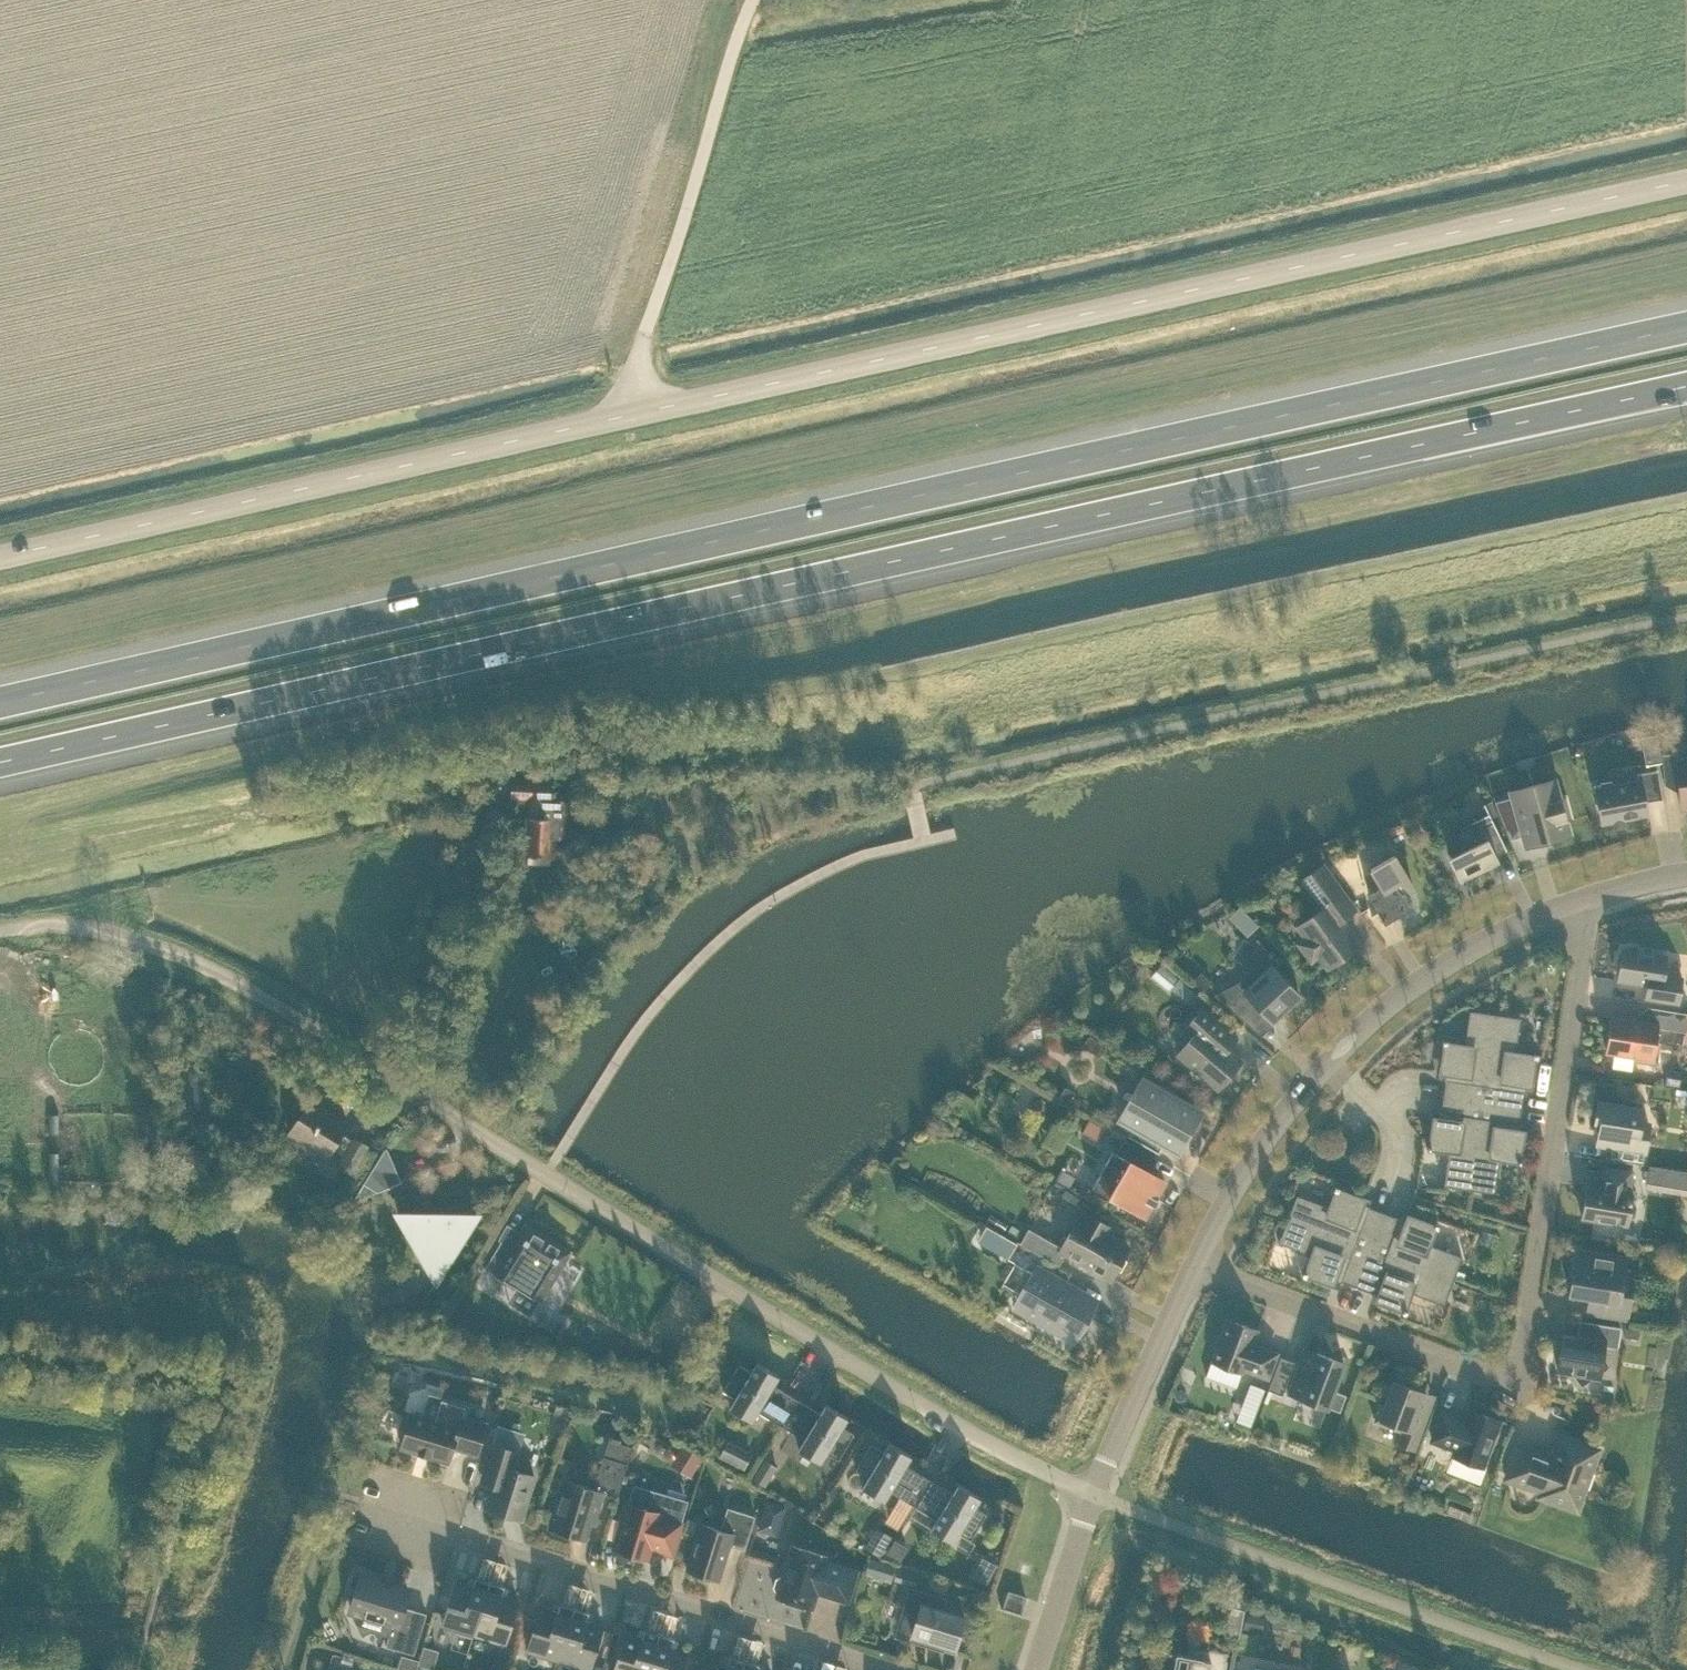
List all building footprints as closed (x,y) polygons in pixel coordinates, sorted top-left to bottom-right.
[(1661,731),(1662,746),(1678,745),(1677,729),(1661,731)] [(1661,754),(1664,785),(1678,784),(1681,811),(1686,810),(1686,758),(1678,759),(1677,753),(1661,754)] [(1644,758),(1645,764),(1660,761),(1659,755),(1644,758)] [(1600,784),(1598,788),(1595,788),(1601,823),(1612,822),(1613,829),(1626,827),(1625,819),(1647,815),(1645,802),(1662,799),(1657,770),(1638,774),(1638,780),(1614,785),(1611,781),(1600,784)] [(524,855),(554,856),(555,837),(567,837),(568,800),(555,799),(555,783),(551,782),(551,779),(513,778),(513,773),(490,772),(489,799),(530,801),(530,803),(529,816),(527,816),(524,855)] [(1509,798),(1495,802),(1509,840),(1520,837),(1523,836),(1523,838),(1547,831),(1549,839),(1569,834),(1564,818),(1569,817),(1564,799),(1559,801),(1555,785),(1512,798),(1509,798)] [(1471,823),(1473,827),(1452,838),(1458,852),(1448,857),(1461,883),(1463,882),(1461,880),(1486,867),(1485,865),(1496,860),(1493,856),(1506,850),(1484,804),(1483,805),(1488,815),(1471,823)] [(1382,888),(1369,895),(1385,922),(1411,906),(1405,895),(1413,890),(1394,855),(1370,868),(1382,888)] [(1311,959),(1319,954),(1328,966),(1356,946),(1340,923),(1356,912),(1343,895),(1322,866),(1301,881),(1321,910),(1299,926),(1308,939),(1300,944),(1311,959)] [(1239,907),(1228,917),(1236,926),(1247,915),(1239,907)] [(1217,995),(1259,1032),(1299,996),(1273,968),(1279,963),(1259,941),(1242,969),(1246,974),(1238,984),(1217,995)] [(1647,986),(1645,999),(1677,1004),(1681,977),(1663,974),(1666,955),(1638,951),(1636,948),(1630,947),(1626,949),(1622,948),(1622,953),(1618,955),(1617,964),(1619,967),(1617,981),(1647,986)] [(1149,977),(1167,992),(1169,989),(1171,991),(1179,982),(1177,980),(1179,979),(1175,976),(1177,972),(1164,961),(1161,965),(1160,963),(1149,977)] [(1212,981),(1200,972),(1192,983),(1204,992),(1212,981)] [(1185,1029),(1193,1038),(1177,1055),(1217,1089),(1241,1061),(1227,1049),(1238,1036),(1204,1007),(1185,1029)] [(1659,1043),(1655,1043),(1657,1027),(1686,1032),(1686,1024),(1686,1014),(1646,1008),(1644,1023),(1611,1018),(1606,1052),(1614,1054),(1612,1068),(1631,1071),(1632,1061),(1656,1065),(1659,1043)] [(1443,1096),(1482,1102),(1495,1015),(1469,1011),(1464,1046),(1446,1043),(1447,1041),(1443,1040),(1442,1044),(1445,1044),(1441,1072),(1445,1073),(1444,1080),(1445,1080),(1443,1095),(1443,1096)] [(1520,1018),(1495,1015),(1482,1102),(1521,1108),(1524,1092),(1525,1092),(1526,1085),(1530,1086),(1534,1058),(1537,1058),(1537,1054),(1533,1054),(1533,1056),(1515,1053),(1520,1018)] [(1679,1084),(1681,1070),(1667,1067),(1665,1082),(1679,1084)] [(1159,1153),(1158,1152),(1161,1147),(1179,1157),(1205,1110),(1178,1094),(1177,1094),(1160,1084),(1159,1083),(1142,1074),(1116,1122),(1132,1130),(1130,1136),(1128,1135),(1127,1136),(1159,1154),(1159,1153)] [(193,1091),(192,1080),(171,1082),(172,1093),(193,1091)] [(1068,1102),(1074,1092),(1064,1087),(1059,1097),(1068,1102)] [(190,1109),(189,1094),(181,1095),(181,1110),(190,1109)] [(1444,1186),(1469,1189),(1482,1102),(1443,1096),(1441,1112),(1439,1112),(1438,1119),(1434,1118),(1430,1146),(1427,1146),(1427,1150),(1431,1150),(1431,1148),(1449,1151),(1444,1186)] [(342,1189),(351,1194),(370,1163),(377,1153),(368,1147),(354,1139),(353,1141),(342,1134),(347,1124),(310,1101),(290,1133),(327,1157),(332,1148),(344,1155),(339,1163),(352,1172),(342,1189)] [(1521,1108),(1482,1102),(1469,1189),(1495,1193),(1500,1158),(1518,1161),(1517,1163),(1521,1164),(1522,1160),(1520,1160),(1524,1132),(1519,1131),(1520,1124),(1519,1124),(1521,1108)] [(1598,1102),(1594,1130),(1597,1131),(1595,1144),(1611,1146),(1612,1147),(1644,1152),(1649,1124),(1640,1123),(1642,1109),(1598,1102)] [(1098,1141),(1105,1130),(1088,1120),(1082,1132),(1098,1141)] [(1158,1200),(1154,1198),(1164,1181),(1148,1172),(1156,1157),(1124,1140),(1116,1154),(1112,1152),(1092,1186),(1144,1216),(1151,1204),(1154,1207),(1158,1200)] [(1612,1147),(1610,1160),(1642,1165),(1644,1152),(1612,1147)] [(401,1183),(386,1148),(351,1204),(401,1183)] [(1630,1219),(1633,1215),(1635,1206),(1632,1201),(1630,1201),(1631,1193),(1629,1193),(1632,1171),(1605,1167),(1601,1188),(1587,1186),(1582,1218),(1626,1225),(1627,1218),(1630,1219)] [(1649,1167),(1646,1187),(1665,1191),(1669,1170),(1649,1167)] [(176,1174),(176,1191),(191,1190),(191,1174),(176,1174)] [(1296,1195),(1287,1219),(1370,1250),(1384,1213),(1369,1208),(1370,1206),(1363,1204),(1364,1200),(1338,1190),(1339,1188),(1335,1186),(1334,1190),(1336,1191),(1330,1208),(1296,1195)] [(1060,1197),(1076,1206),(1080,1197),(1064,1189),(1060,1197)] [(1059,1265),(1066,1254),(1110,1279),(1128,1247),(1108,1236),(1112,1228),(1085,1213),(1081,1221),(1078,1219),(1062,1248),(1028,1229),(1020,1244),(1059,1265)] [(1385,1213),(1384,1213),(1370,1250),(1453,1281),(1462,1257),(1429,1244),(1435,1228),(1437,1228),(1439,1225),(1435,1224),(1434,1226),(1408,1216),(1406,1220),(1400,1218),(1399,1219),(1385,1213)] [(398,1214),(437,1283),(476,1215),(398,1214)] [(1341,1282),(1356,1287),(1370,1250),(1287,1219),(1279,1244),(1311,1256),(1305,1273),(1303,1272),(1302,1275),(1305,1277),(1306,1275),(1333,1284),(1334,1280),(1341,1283),(1341,1282)] [(501,1242),(494,1253),(484,1269),(540,1302),(570,1251),(523,1224),(519,1232),(507,1225),(498,1240),(501,1242)] [(1014,1238),(1019,1229),(1012,1224),(1007,1233),(1014,1238)] [(993,1229),(984,1245),(1011,1261),(1020,1244),(993,1229)] [(1453,1281),(1370,1250),(1356,1287),(1369,1292),(1372,1293),(1371,1294),(1378,1296),(1376,1301),(1403,1310),(1402,1313),(1406,1314),(1407,1311),(1405,1310),(1411,1293),(1444,1305),(1453,1281)] [(1626,1319),(1630,1292),(1634,1273),(1624,1271),(1626,1257),(1577,1250),(1570,1295),(1593,1298),(1591,1314),(1626,1319)] [(1011,1310),(1073,1345),(1099,1298),(1037,1263),(1011,1310)] [(1260,1347),(1252,1345),(1257,1330),(1228,1319),(1222,1333),(1219,1334),(1215,1345),(1217,1348),(1212,1361),(1241,1373),(1243,1369),(1268,1378),(1277,1353),(1260,1347)] [(1576,1338),(1563,1335),(1558,1370),(1573,1373),(1582,1385),(1593,1376),(1598,1377),(1599,1372),(1607,1366),(1601,1358),(1603,1346),(1617,1348),(1620,1327),(1579,1321),(1576,1338)] [(1624,1337),(1637,1338),(1638,1330),(1625,1328),(1624,1337)] [(1343,1363),(1305,1348),(1287,1393),(1327,1408),(1343,1363)] [(1280,1357),(1268,1390),(1282,1395),(1294,1362),(1280,1357)] [(751,1421),(757,1411),(780,1425),(796,1399),(772,1385),(778,1376),(756,1362),(751,1372),(739,1365),(723,1391),(735,1398),(729,1407),(751,1421)] [(1385,1406),(1380,1404),(1374,1421),(1402,1432),(1398,1443),(1413,1449),(1433,1396),(1394,1381),(1385,1406)] [(1249,1383),(1240,1407),(1256,1413),(1265,1389),(1249,1383)] [(820,1462),(826,1453),(838,1460),(854,1434),(842,1426),(847,1417),(825,1404),(820,1413),(796,1399),(780,1425),(804,1440),(798,1449),(820,1462)] [(1455,1449),(1453,1456),(1482,1467),(1499,1421),(1470,1410),(1465,1422),(1441,1413),(1431,1440),(1455,1449)] [(461,1416),(457,1428),(428,1419),(426,1416),(417,1413),(414,1415),(411,1413),(401,1448),(418,1453),(417,1454),(429,1457),(429,1456),(448,1462),(453,1447),(477,1455),(486,1424),(461,1416)] [(1518,1448),(1507,1478),(1542,1491),(1540,1495),(1576,1508),(1583,1487),(1586,1488),(1592,1472),(1589,1472),(1596,1451),(1561,1438),(1556,1451),(1543,1457),(1518,1448)] [(719,1456),(744,1469),(752,1452),(728,1440),(719,1456)] [(889,1491),(913,1505),(929,1479),(905,1465),(910,1456),(889,1442),(883,1452),(871,1444),(855,1471),(867,1478),(864,1484),(886,1497),(889,1491)] [(518,1452),(492,1444),(482,1478),(496,1482),(488,1509),(520,1519),(534,1476),(512,1469),(518,1452)] [(690,1478),(703,1458),(682,1445),(670,1465),(690,1478)] [(616,1461),(602,1457),(593,1490),(563,1481),(549,1528),(584,1539),(589,1521),(593,1522),(602,1494),(616,1498),(628,1458),(618,1455),(616,1461)] [(764,1460),(752,1479),(764,1487),(777,1467),(764,1460)] [(929,1479),(913,1505),(936,1519),(932,1526),(954,1539),(958,1533),(970,1540),(986,1514),(974,1506),(974,1505),(980,1497),(958,1484),(953,1493),(929,1479)] [(618,1541),(615,1548),(647,1558),(650,1547),(670,1553),(679,1524),(686,1500),(684,1500),(666,1494),(635,1485),(623,1522),(618,1541)] [(766,1500),(761,1516),(778,1521),(783,1506),(766,1500)] [(720,1530),(700,1523),(686,1570),(718,1580),(729,1546),(744,1550),(755,1516),(727,1507),(720,1530)] [(683,1532),(693,1535),(697,1522),(687,1519),(683,1532)] [(877,1527),(864,1548),(880,1557),(892,1537),(877,1527)] [(885,1554),(899,1562),(908,1548),(894,1540),(885,1554)] [(857,1571),(826,1562),(828,1556),(792,1545),(782,1577),(776,1576),(772,1590),(777,1592),(776,1597),(811,1609),(816,1593),(847,1602),(857,1571)] [(783,1557),(750,1548),(748,1555),(781,1564),(783,1557)] [(865,1576),(890,1583),(895,1565),(870,1558),(865,1576)] [(907,1580),(911,1569),(899,1565),(895,1577),(907,1580)] [(361,1576),(351,1611),(354,1612),(353,1618),(362,1636),(370,1632),(389,1637),(386,1646),(414,1655),(426,1614),(402,1607),(408,1590),(361,1576)] [(455,1582),(442,1625),(473,1634),(489,1581),(475,1577),(472,1587),(455,1582)] [(489,1581),(473,1634),(504,1644),(518,1601),(501,1596),(504,1586),(489,1581)] [(909,1590),(897,1629),(954,1647),(964,1617),(941,1610),(944,1600),(909,1590)] [(1022,1614),(1020,1613),(1025,1597),(1008,1592),(1002,1608),(1001,1607),(1000,1609),(1021,1615),(1022,1614)] [(527,1651),(558,1660),(574,1607),(560,1603),(559,1603),(556,1613),(539,1608),(527,1651)] [(558,1660),(589,1669),(602,1627),(586,1622),(589,1612),(588,1612),(574,1607),(558,1660)] [(1230,1607),(1224,1636),(1238,1638),(1244,1609),(1230,1607)] [(1246,1614),(1243,1629),(1262,1633),(1265,1617),(1246,1614)] [(659,1633),(645,1629),(644,1629),(641,1639),(625,1634),(614,1669),(648,1669),(659,1633)] [(648,1669),(682,1669),(687,1653),(670,1648),(673,1638),(659,1633),(648,1669)] [(1227,1652),(1192,1645),(1189,1656),(1177,1653),(1174,1669),(1223,1669),(1227,1652)] [(424,1646),(418,1664),(434,1669),(439,1650),(424,1646)] [(1387,1653),(1384,1665),(1397,1668),(1399,1656),(1387,1653)] [(1174,1656),(1164,1654),(1162,1663),(1172,1666),(1174,1656)] [(397,1669),(401,1669),(416,1669),(419,1660),(401,1655),(397,1669)] [(710,1660),(707,1669),(741,1669),(744,1660),(730,1655),(729,1655),(726,1665),(710,1660)] [(759,1664),(758,1664),(744,1660),(741,1669),(757,1669),(759,1664)]
